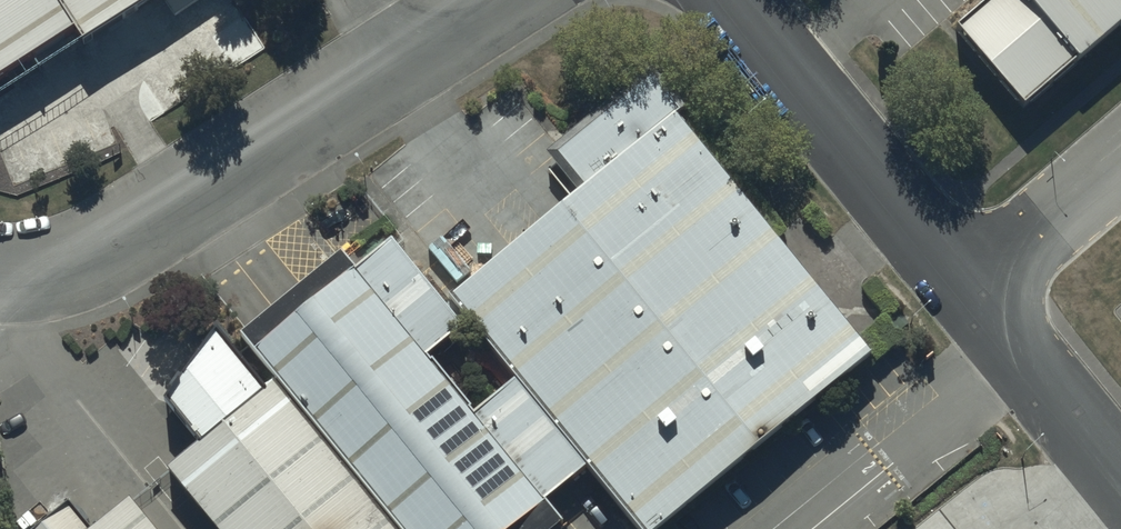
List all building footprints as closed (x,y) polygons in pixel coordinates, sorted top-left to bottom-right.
[(79,0),(0,0),(0,54),(79,0)] [(1068,35),(1107,0),(1036,0),(1068,35)] [(423,255),(636,528),(665,528),(876,365),(637,58),(548,126),(563,146),(423,255)] [(281,388),(398,528),(544,528),(551,523),(355,290),(308,330),(262,367),(281,388)] [(281,388),(165,475),(208,528),(398,528),(281,388)] [(122,476),(58,528),(167,528),(122,476)]
